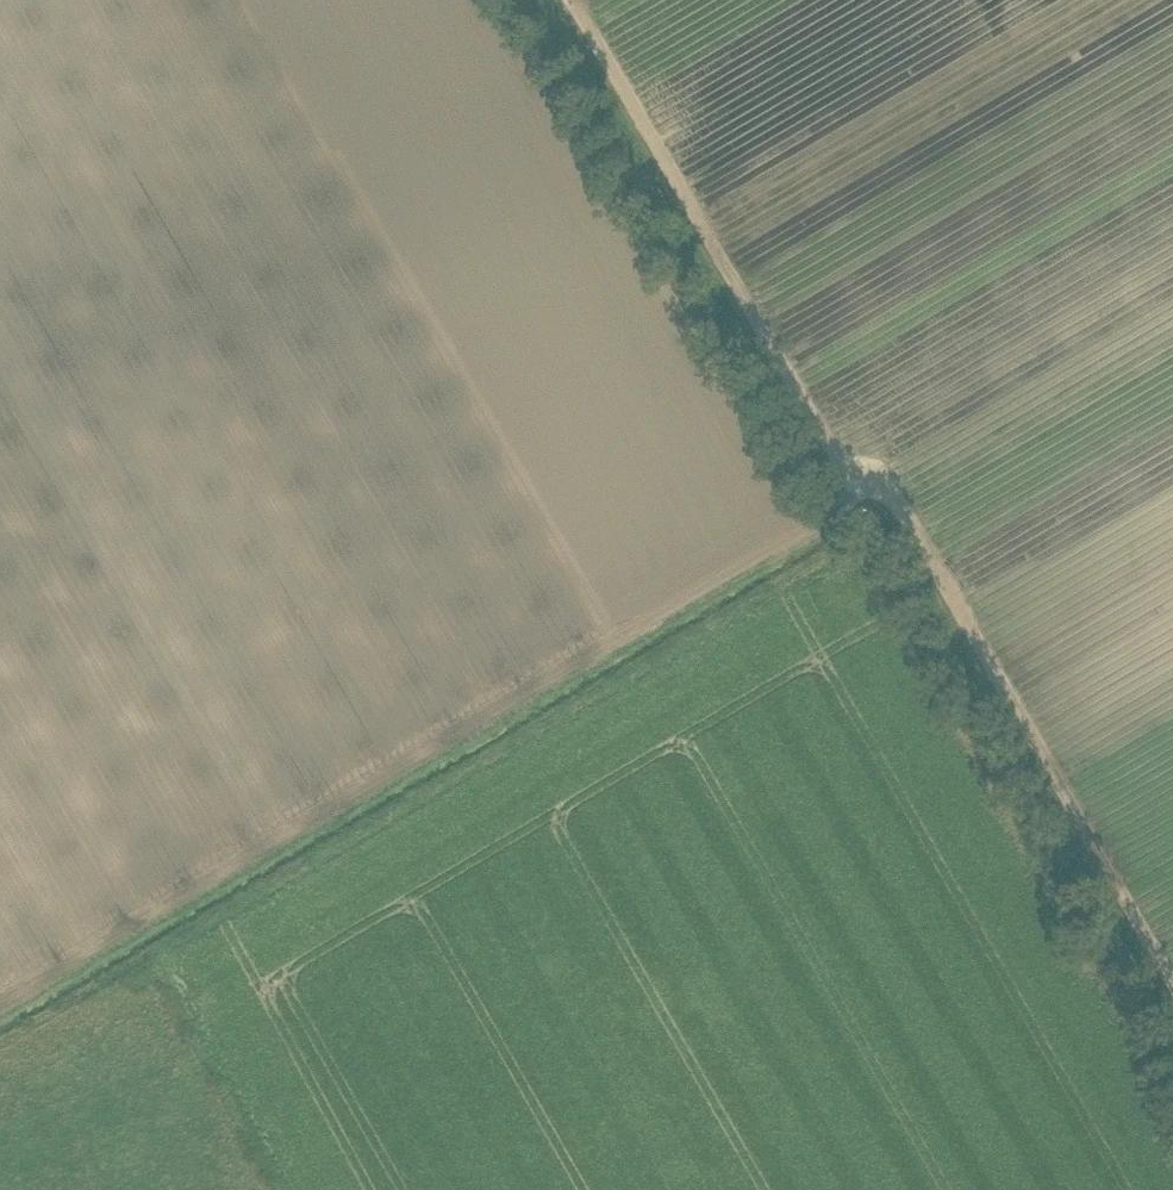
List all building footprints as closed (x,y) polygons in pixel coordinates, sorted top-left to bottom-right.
[(1172,809),(1172,781),(1172,780),(1158,790),(1171,810),(1172,809)]
